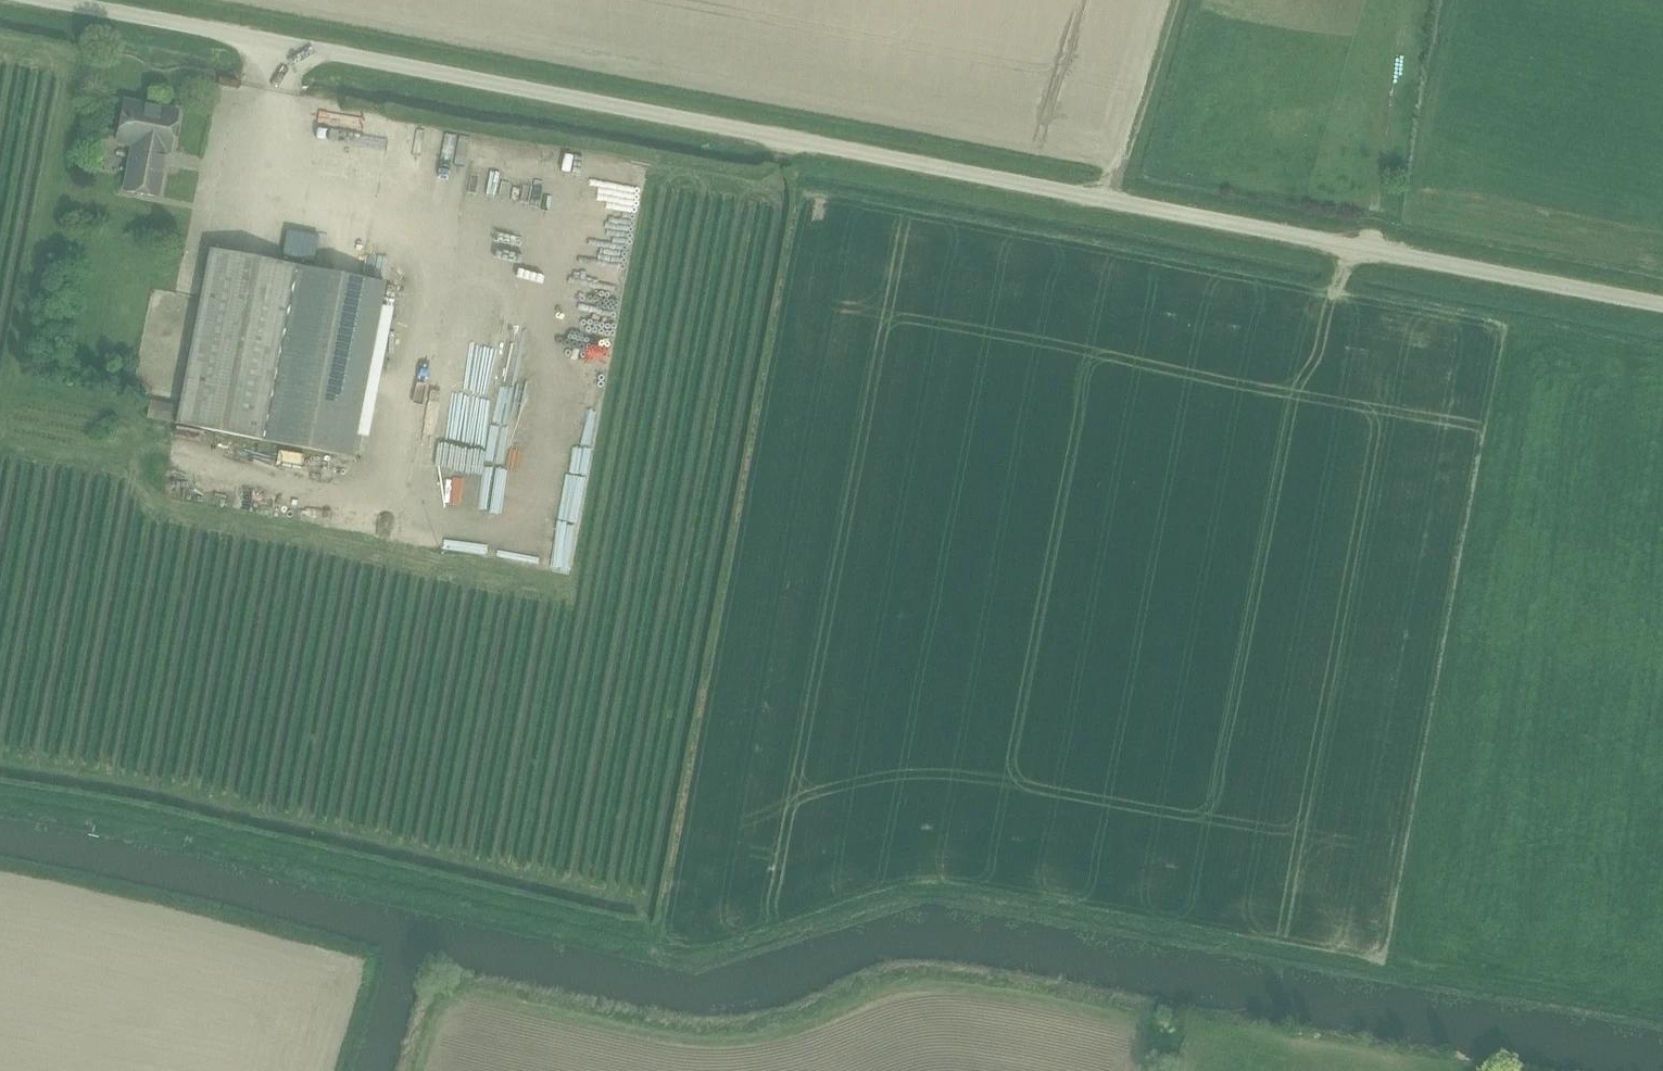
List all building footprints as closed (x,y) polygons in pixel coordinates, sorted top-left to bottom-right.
[(179,112),(126,102),(118,143),(137,146),(134,159),(132,159),(126,191),(158,198),(165,165),(162,164),(165,151),(171,153),(179,112)] [(289,230),(284,255),(315,260),(319,235),(289,230)] [(210,251),(177,424),(263,441),(353,458),(385,284),(297,268),(210,251)]
